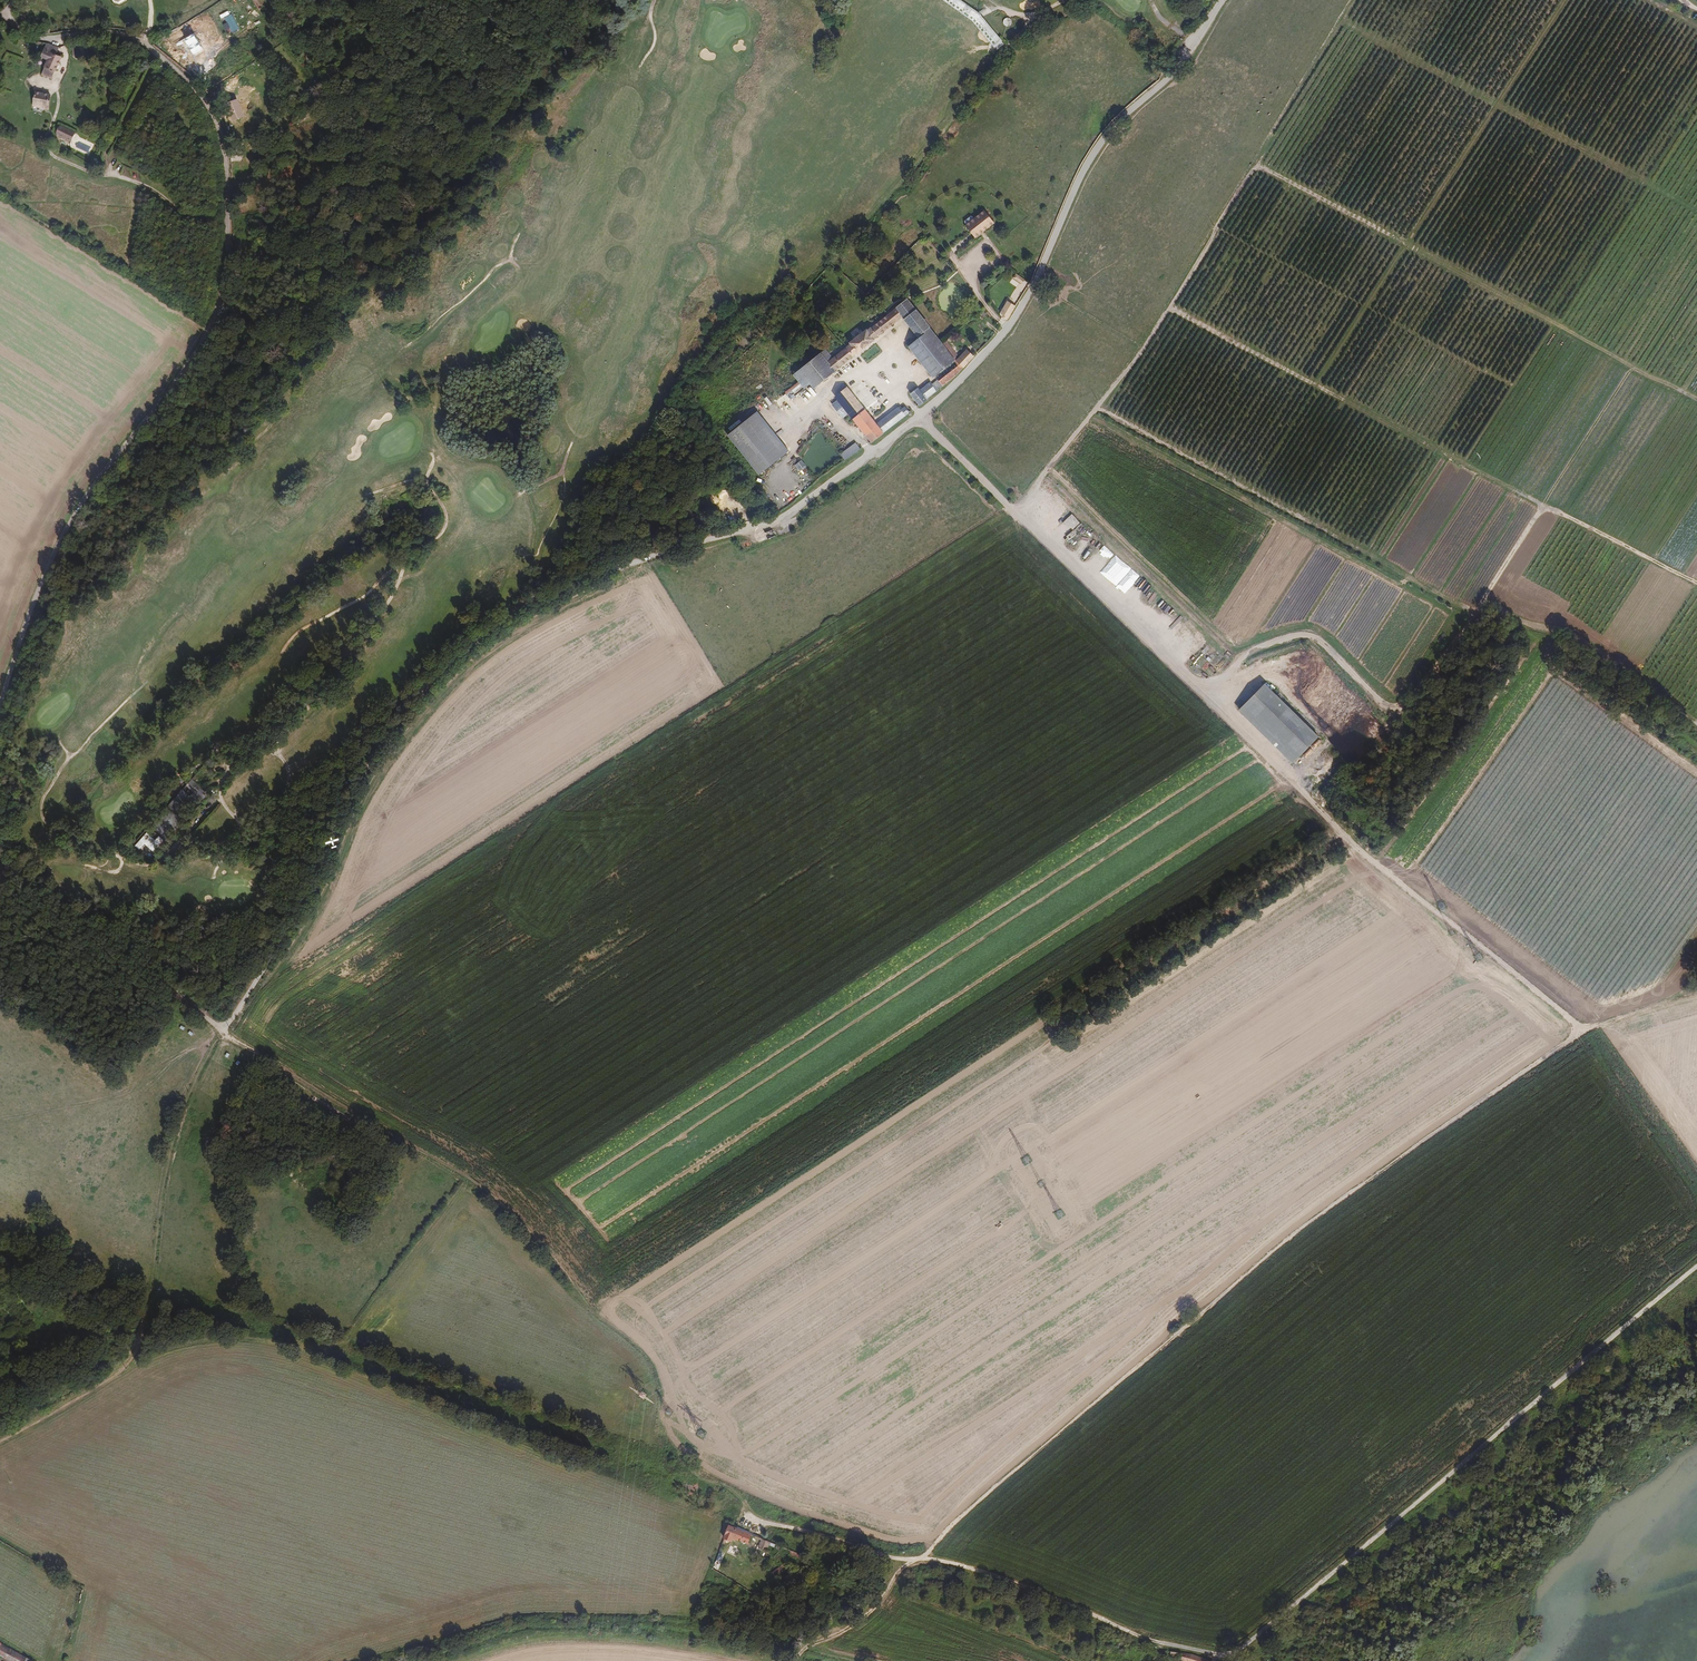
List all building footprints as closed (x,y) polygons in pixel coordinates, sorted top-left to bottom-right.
[(987,6),(977,11),(980,17),(990,12),(987,6)] [(224,17),(227,22),(223,24),(226,30),(230,28),(232,33),(240,29),(232,13),(224,17)] [(194,32),(184,38),(194,54),(204,48),(194,32)] [(59,51),(53,48),(50,54),(46,51),(42,59),(49,62),(43,76),(54,81),(64,58),(58,55),(59,51)] [(53,97),(37,94),(34,109),(49,112),(53,97)] [(237,99),(225,105),(233,121),(245,115),(237,99)] [(76,132),(60,124),(55,134),(70,142),(76,132)] [(995,224),(985,211),(966,226),(976,238),(995,224)] [(827,349),(821,354),(795,375),(801,382),(792,390),(790,388),(787,391),(794,401),(798,398),(795,394),(804,386),(805,388),(809,385),(814,391),(834,374),(834,372),(903,316),(920,338),(910,346),(935,377),(957,360),(908,298),(888,312),(868,329),(866,327),(849,343),(851,345),(835,358),(827,349)] [(1008,319),(1016,305),(1008,301),(1000,314),(1008,319)] [(966,365),(976,355),(968,349),(960,359),(966,365)] [(963,369),(960,365),(939,381),(943,387),(963,369)] [(864,411),(869,417),(882,406),(861,382),(849,391),(864,411)] [(911,395),(920,406),(936,393),(929,383),(919,391),(918,390),(911,395)] [(864,411),(849,391),(844,387),(833,395),(837,400),(831,405),(843,420),(850,415),(873,442),(884,434),(877,426),(869,417),(864,411)] [(900,412),(904,418),(910,414),(905,408),(900,412)] [(884,434),(904,418),(900,412),(898,410),(877,426),(884,434)] [(757,412),(728,436),(759,475),(789,451),(757,412)] [(842,448),(845,446),(840,437),(837,439),(842,448)] [(846,460),(862,449),(857,442),(841,454),(846,460)] [(794,464),(802,473),(807,469),(800,460),(794,464)] [(1042,490),(1047,495),(1052,491),(1047,486),(1042,490)] [(1069,533),(1061,540),(1064,544),(1077,532),(1075,530),(1081,524),(1071,514),(1061,524),(1069,533)] [(1079,540),(1073,546),(1080,553),(1087,547),(1079,540)] [(1091,578),(1106,590),(1125,567),(1097,544),(1083,561),(1096,572),(1091,578)] [(1295,721),(1243,670),(1223,690),(1276,744),(1296,724),(1295,721)] [(1305,757),(1312,751),(1309,748),(1303,755),(1305,757)] [(188,784),(194,789),(198,785),(192,779),(188,784)] [(169,804),(182,817),(196,802),(183,789),(169,804)] [(159,836),(156,840),(148,833),(135,845),(148,857),(164,840),(159,836)] [(746,1525),(743,1528),(741,1537),(750,1540),(751,1537),(767,1543),(770,1535),(746,1525)] [(801,1548),(779,1539),(777,1544),(799,1553),(800,1552),(801,1548)] [(819,1559),(821,1556),(801,1548),(800,1552),(819,1559)] [(811,1574),(762,1554),(761,1559),(809,1579),(811,1574)] [(9,1660),(30,1660),(32,1657),(0,1639),(0,1655),(9,1660)]
